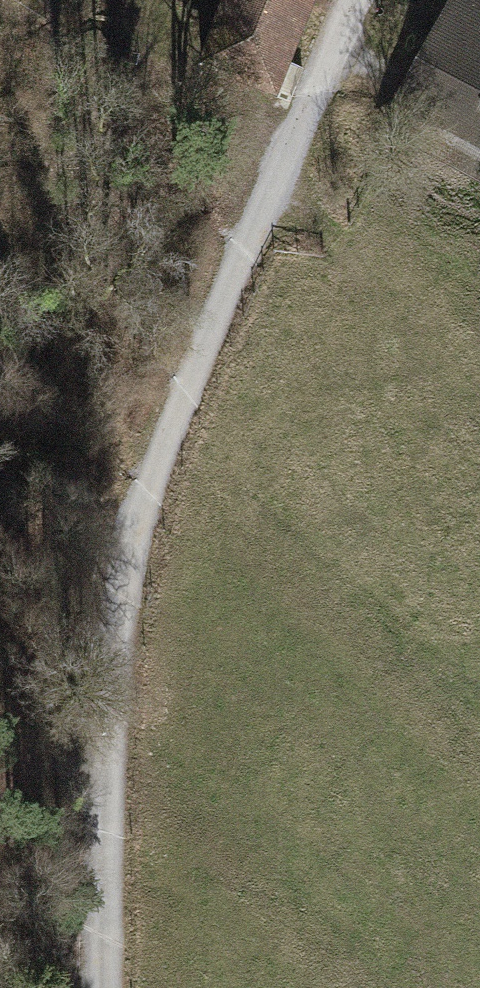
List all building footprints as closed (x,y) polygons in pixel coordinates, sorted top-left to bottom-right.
[(199,71),(277,102),(289,71),(318,0),(228,0),(199,71)] [(384,135),(479,183),(479,0),(452,0),(384,135)]
